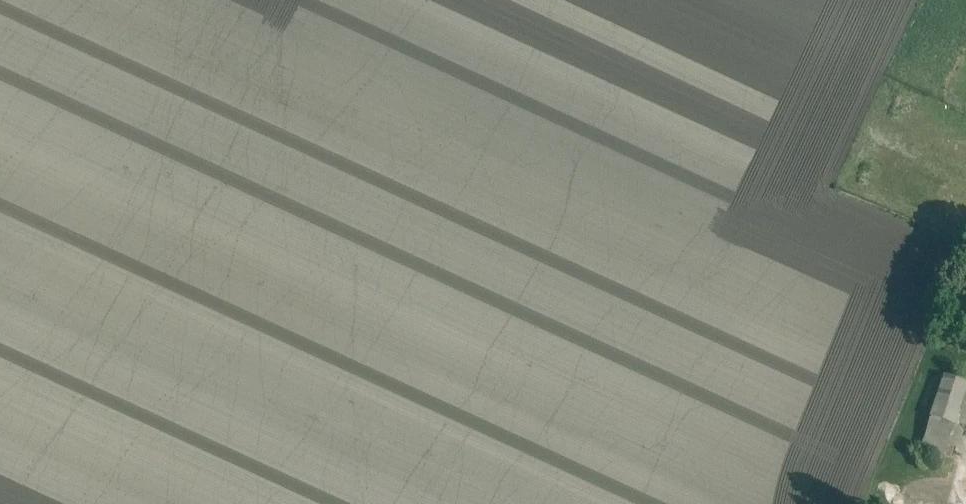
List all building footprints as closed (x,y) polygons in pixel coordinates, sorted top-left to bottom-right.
[(965,385),(965,383),(942,376),(918,452),(942,460),(965,385)]
